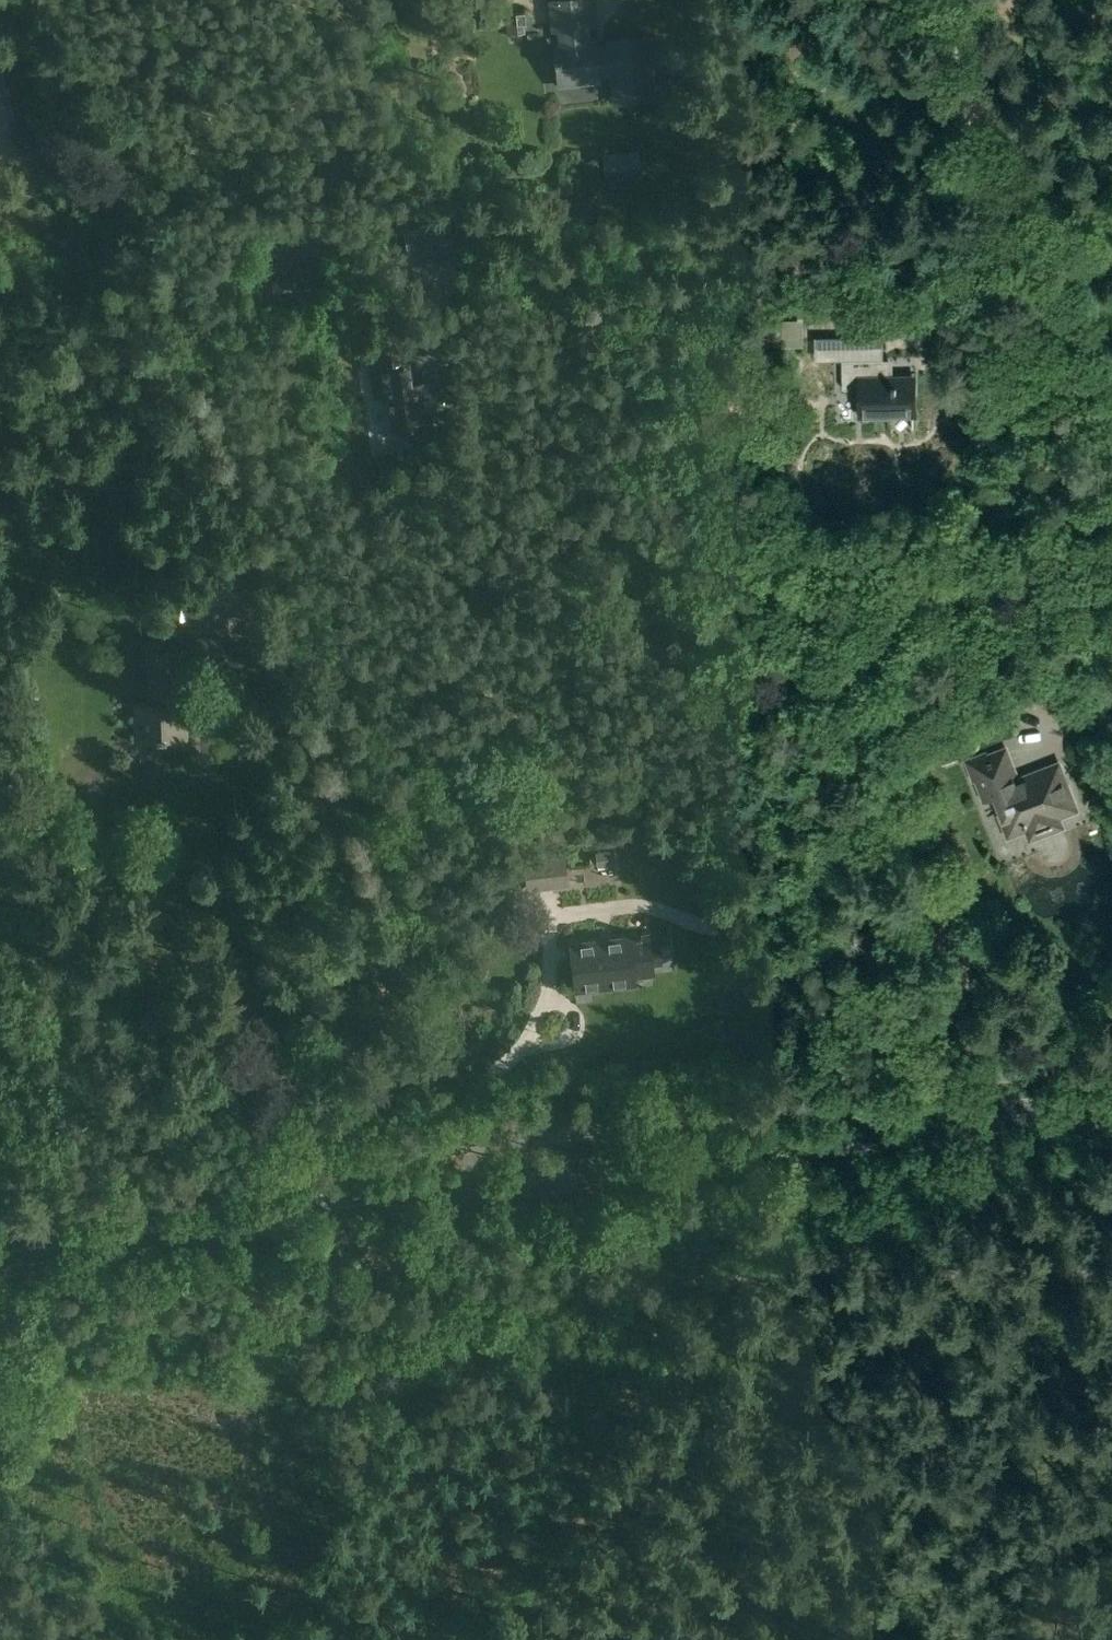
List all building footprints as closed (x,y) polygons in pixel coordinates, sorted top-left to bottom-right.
[(598,81),(597,75),(612,74),(615,102),(654,98),(648,37),(608,41),(608,46),(594,48),(594,42),(588,43),(586,27),(592,26),(590,0),(568,0),(550,2),(552,30),(559,30),(560,46),(556,46),(560,85),(598,81)] [(602,154),(606,181),(642,177),(639,150),(602,154)] [(453,258),(450,225),(428,228),(431,260),(453,258)] [(296,303),(311,301),(308,284),(294,285),(296,303)] [(916,376),(893,376),(893,361),(883,361),(883,341),(845,341),(845,389),(861,389),(861,417),(916,416),(916,376)] [(388,397),(392,432),(408,430),(409,440),(432,437),(428,409),(426,409),(422,382),(411,384),(407,357),(371,362),(376,399),(388,397)] [(222,640),(196,641),(196,651),(149,653),(150,704),(135,704),(136,738),(160,737),(185,737),(184,667),(223,666),(222,640)] [(1063,827),(1059,817),(1077,810),(1059,763),(1018,779),(1006,748),(986,756),(986,754),(967,761),(974,779),(977,779),(984,799),(993,796),(1008,837),(1027,830),(1030,839),(1063,827)] [(1038,846),(1041,853),(1021,862),(1026,873),(1064,855),(1056,838),(1038,846)] [(594,851),(596,866),(615,863),(613,849),(594,851)] [(522,859),(527,891),(568,885),(564,853),(522,859)] [(619,882),(618,870),(593,871),(594,884),(619,882)] [(641,917),(638,931),(674,938),(676,923),(641,917)] [(647,934),(611,939),(611,936),(599,938),(600,940),(570,943),(576,986),(634,978),(634,972),(652,970),(647,934)]
